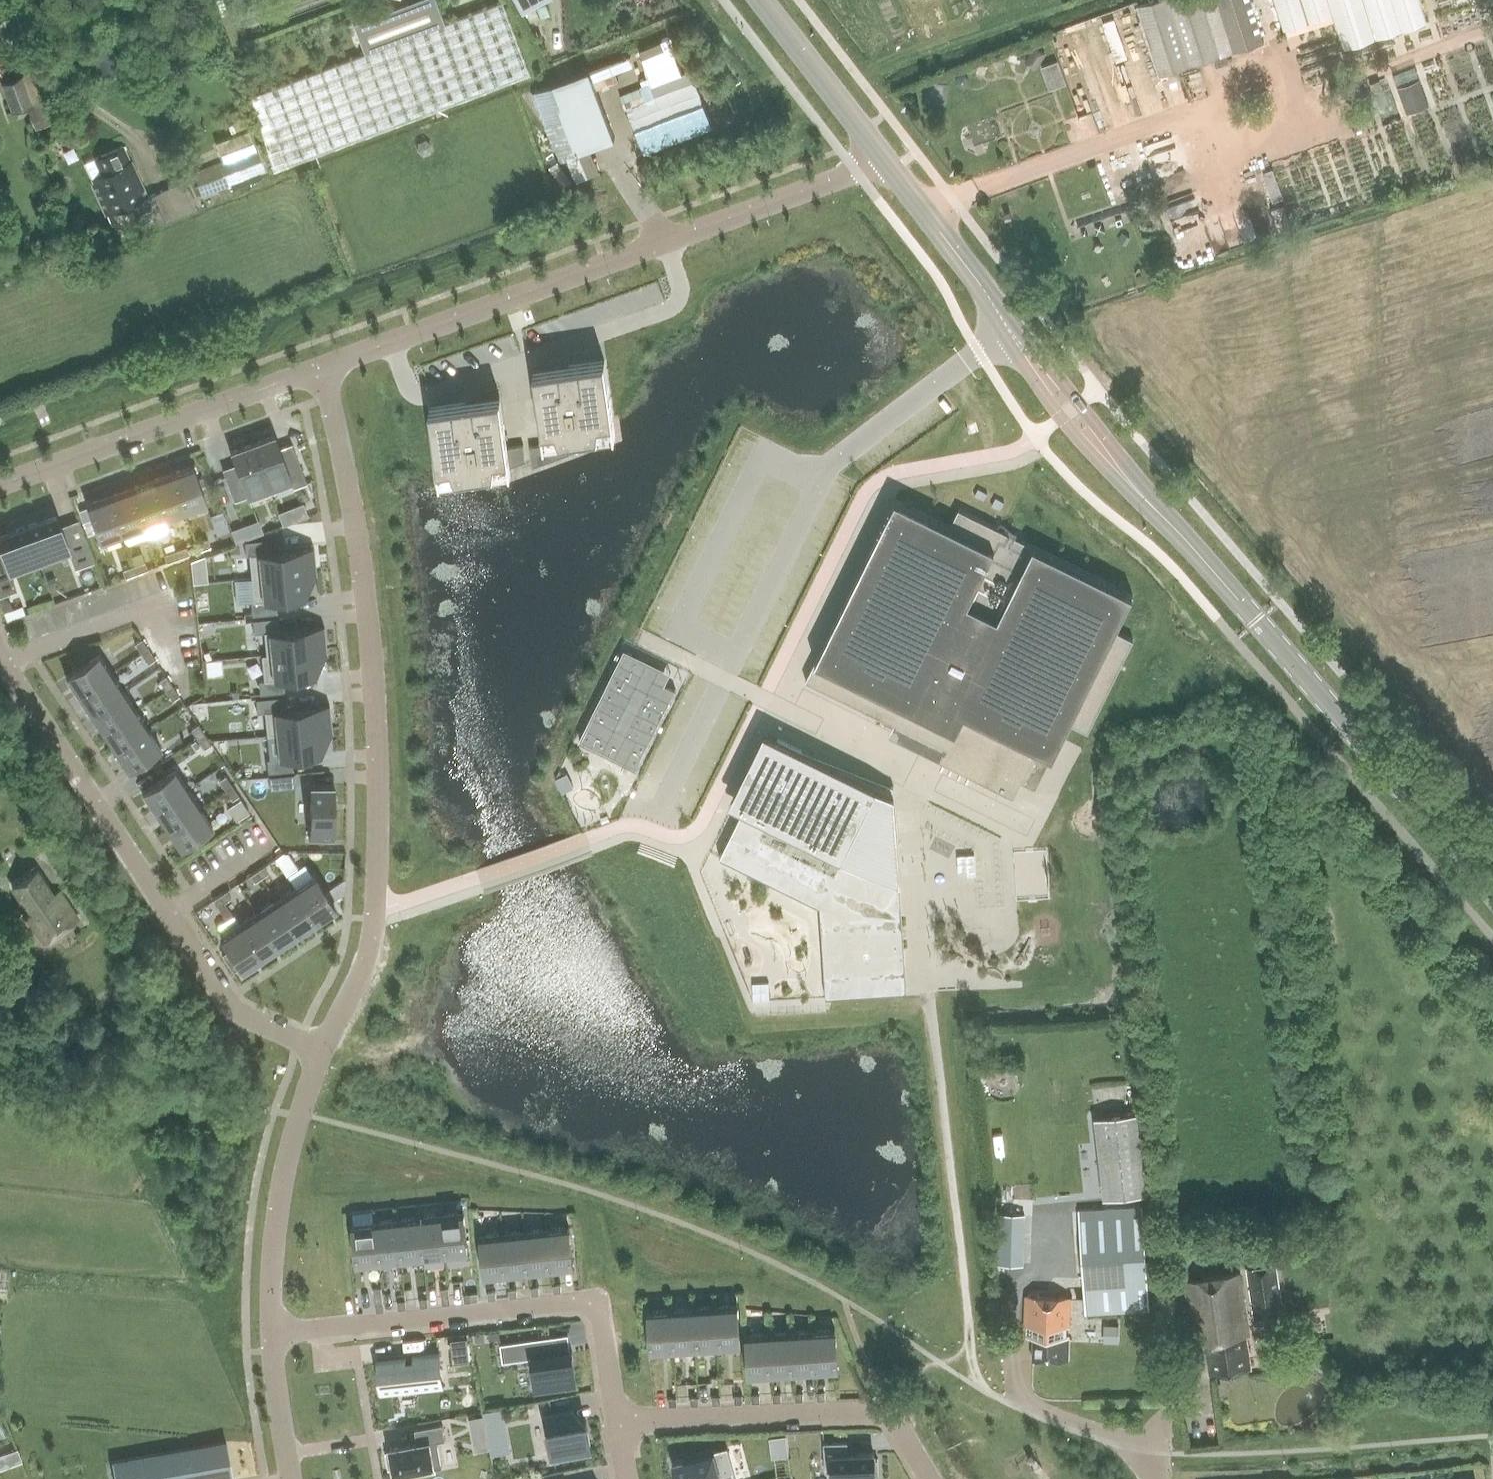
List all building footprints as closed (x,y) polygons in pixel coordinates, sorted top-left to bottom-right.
[(444,23),(435,0),(413,0),(353,23),(364,53),(246,98),(273,171),(529,74),(502,1),(444,23)] [(1220,57),(1202,0),(1155,0),(1137,6),(1159,76),(1220,57)] [(1231,53),(1264,43),(1251,0),(1215,0),(1231,53)] [(1284,31),(1332,15),(1343,50),(1376,39),(1427,23),(1419,0),(1274,0),(1284,31)] [(1437,13),(1459,8),(1457,0),(1433,0),(1437,13)] [(1025,62),(1036,69),(1045,55),(1035,48),(1025,62)] [(1044,62),(1050,86),(1067,81),(1061,57),(1044,62)] [(651,82),(656,95),(698,82),(694,69),(651,82)] [(21,76),(0,84),(12,112),(26,106),(32,121),(43,117),(36,99),(31,101),(21,76)] [(1373,91),(1382,88),(1379,79),(1370,83),(1373,91)] [(1418,79),(1397,87),(1407,113),(1428,105),(1418,79)] [(645,89),(623,93),(625,105),(647,101),(645,89)] [(155,227),(175,218),(197,209),(184,181),(147,197),(131,161),(130,162),(123,146),(95,159),(104,179),(92,184),(106,215),(130,205),(136,216),(148,211),(152,219),(151,220),(155,227)] [(261,146),(193,172),(202,195),(270,170),(261,146)] [(582,177),(600,169),(591,146),(572,154),(582,177)] [(569,366),(534,371),(544,444),(530,446),(533,466),(574,451),(572,439),(598,435),(599,423),(613,421),(605,361),(569,366)] [(464,403),(429,408),(438,467),(452,465),(456,477),(484,473),(485,475),(526,460),(523,445),(508,447),(501,398),(478,401),(464,403)] [(252,444),(268,489),(290,481),(293,488),(306,483),(294,451),(282,456),(275,436),(252,444)] [(234,502),(268,489),(252,444),(230,452),(237,473),(225,477),(234,502)] [(170,474),(184,511),(205,504),(192,466),(170,474)] [(150,481),(163,519),(184,511),(170,474),(150,481)] [(129,489),(143,527),(163,519),(150,481),(129,489)] [(129,489),(108,497),(122,534),(143,527),(129,489)] [(91,516),(101,542),(122,534),(108,497),(87,504),(88,508),(91,516)] [(1070,722),(1087,731),(1133,639),(1115,631),(1133,595),(958,509),(949,527),(895,499),(805,680),(927,740),(945,749),(940,760),(1013,797),(1036,750),(1052,758),(1070,722)] [(284,522),(308,515),(304,502),(280,508),(284,522)] [(88,508),(80,511),(83,519),(91,516),(88,508)] [(55,516),(26,526),(38,558),(67,548),(71,558),(90,551),(79,521),(64,526),(66,531),(61,533),(55,516)] [(259,517),(233,527),(238,539),(264,529),(259,517)] [(26,526),(0,536),(0,545),(3,554),(0,555),(0,584),(12,579),(8,569),(38,558),(26,526)] [(196,543),(199,551),(210,547),(207,539),(196,543)] [(269,539),(244,542),(246,556),(248,555),(251,578),(302,573),(316,572),(315,564),(314,547),(270,552),(269,539)] [(175,551),(178,558),(189,554),(186,547),(175,551)] [(164,555),(167,563),(178,558),(175,551),(164,555)] [(145,562),(133,566),(136,574),(147,570),(145,562)] [(122,570),(125,578),(136,574),(133,566),(122,570)] [(253,603),(251,603),(252,615),(276,613),(275,601),(304,598),(302,573),(251,578),(253,603)] [(22,606),(4,613),(7,622),(25,615),(22,606)] [(277,618),(252,621),(254,634),(263,633),(266,655),(266,656),(327,650),(324,626),(278,631),(277,618)] [(135,644),(141,654),(148,649),(141,639),(135,644)] [(148,649),(141,654),(148,663),(155,659),(148,649)] [(264,681),(258,682),(260,694),(285,692),(283,679),(300,678),(314,676),(315,675),(313,652),(325,651),(326,655),(327,654),(327,650),(266,656),(266,655),(261,656),(264,681)] [(625,650),(580,740),(636,768),(675,689),(654,679),(659,668),(625,650)] [(99,654),(65,677),(78,695),(111,673),(99,654)] [(111,673),(78,695),(90,714),(123,692),(111,673)] [(166,676),(159,681),(166,690),(172,686),(166,676)] [(172,686),(166,690),(172,700),(179,696),(172,686)] [(123,692),(90,714),(102,732),(135,710),(123,692)] [(318,730),(332,729),(330,704),(286,709),(285,696),(256,699),(257,713),(264,712),(267,735),(276,734),(318,730)] [(135,710),(102,732),(114,751),(148,729),(135,710)] [(191,729),(198,739),(204,735),(198,725),(191,729)] [(148,729),(114,751),(127,770),(160,748),(148,729)] [(278,758),(266,759),(268,773),(292,770),(291,757),(320,755),(320,753),(318,730),(276,734),(278,758)] [(802,750),(777,738),(768,734),(733,805),(742,809),(719,856),(819,906),(832,912),(821,934),(825,997),(907,991),(894,807),(894,796),(877,788),(802,751),(802,750)] [(204,735),(198,739),(204,749),(211,744),(204,735)] [(175,770),(142,792),(154,811),(187,789),(175,770)] [(293,774),(268,777),(270,790),(294,788),(293,774)] [(567,774),(555,779),(562,792),(573,786),(567,774)] [(219,780),(225,790),(232,786),(225,776),(219,780)] [(309,784),(309,841),(334,841),(334,785),(309,784)] [(232,786),(225,790),(232,800),(238,796),(232,786)] [(187,789),(154,811),(166,829),(200,807),(187,789)] [(241,800),(228,808),(236,820),(249,812),(241,800)] [(212,826),(200,807),(166,829),(179,848),(212,826)] [(297,868),(287,853),(283,853),(275,859),(286,876),(297,868)] [(267,873),(263,867),(257,871),(261,877),(267,873)] [(36,869),(11,886),(28,911),(22,915),(42,945),(79,920),(59,890),(53,894),(36,869)] [(257,871),(251,875),(255,882),(261,877),(257,871)] [(314,875),(295,888),(317,921),(336,908),(314,875)] [(295,888),(276,901),(298,934),(317,921),(295,888)] [(230,897),(226,891),(220,896),(224,901),(230,897)] [(220,896),(214,900),(218,906),(224,901),(220,896)] [(276,901),(257,913),(279,946),(298,934),(276,901)] [(257,913),(239,926),(261,959),(279,946),(257,913)] [(239,926),(219,939),(241,972),(261,959),(239,926)] [(769,982),(753,983),(754,1001),(770,1000),(769,982)] [(1094,1117),(1103,1198),(1147,1193),(1138,1112),(1094,1117)] [(1084,1295),(1086,1314),(1088,1314),(1149,1309),(1147,1275),(1142,1206),(1079,1211),(1083,1280),(1084,1295)] [(999,1210),(998,1261),(1024,1261),(1025,1210),(999,1210)] [(441,1215),(445,1254),(467,1252),(463,1212),(441,1215)] [(419,1217),(423,1257),(445,1254),(441,1215),(419,1217)] [(397,1219),(401,1259),(423,1257),(419,1217),(397,1219)] [(397,1219),(375,1222),(379,1261),(401,1259),(397,1219)] [(375,1222),(352,1224),(357,1264),(379,1261),(375,1222)] [(570,1227),(547,1229),(551,1269),(574,1266),(570,1227)] [(547,1229),(525,1232),(529,1271),(551,1269),(547,1229)] [(525,1232),(502,1234),(507,1274),(529,1271),(525,1232)] [(502,1234),(479,1237),(483,1276),(507,1274),(502,1234)] [(1246,1269),(1253,1319),(1280,1315),(1278,1304),(1282,1304),(1276,1265),(1246,1269)] [(1209,1374),(1250,1368),(1246,1336),(1248,1336),(1239,1273),(1185,1281),(1194,1344),(1204,1342),(1209,1374)] [(560,1284),(553,1285),(553,1292),(561,1291),(560,1284)] [(538,1286),(531,1287),(532,1295),(539,1294),(538,1286)] [(472,1293),(464,1294),(465,1302),(473,1301),(472,1293)] [(449,1296),(441,1297),(442,1304),(450,1304),(449,1296)] [(1067,1361),(1069,1298),(1025,1296),(1023,1337),(1032,1337),(1031,1360),(1067,1361)] [(427,1298),(419,1299),(420,1307),(428,1306),(427,1298)] [(405,1301),(397,1301),(398,1309),(406,1308),(405,1301)] [(383,1303),(375,1304),(376,1312),(384,1311),(383,1303)] [(739,1304),(715,1306),(718,1346),(741,1345),(739,1304)] [(715,1306),(693,1307),(695,1348),(718,1346),(715,1306)] [(693,1307),(670,1309),(673,1349),(695,1348),(693,1307)] [(670,1309),(647,1310),(650,1351),(673,1349),(670,1309)] [(1105,1325),(1105,1341),(1118,1342),(1118,1325),(1105,1325)] [(837,1328),(815,1329),(816,1369),(839,1368),(837,1328)] [(815,1329),(793,1330),(794,1370),(816,1369),(815,1329)] [(793,1330),(771,1331),(772,1371),(794,1370),(793,1330)] [(771,1331),(748,1332),(750,1372),(772,1371),(771,1331)] [(553,1335),(500,1343),(502,1359),(530,1355),(534,1386),(574,1381),(571,1349),(555,1351),(553,1335)] [(466,1338),(450,1340),(453,1363),(468,1362),(466,1338)] [(406,1356),(376,1360),(381,1397),(443,1389),(439,1352),(413,1355),(413,1359),(406,1360),(406,1356)] [(825,1391),(817,1392),(817,1400),(825,1399),(825,1391)] [(803,1392),(795,1393),(795,1401),(803,1400),(803,1392)] [(781,1393),(773,1393),(773,1402),(781,1401),(781,1393)] [(759,1394),(751,1394),(752,1402),(759,1402),(759,1394)] [(742,1395),(734,1395),(734,1403),(742,1403),(742,1395)] [(698,1396),(690,1397),(690,1405),(699,1405),(698,1396)] [(720,1396),(712,1396),(712,1404),(720,1404),(720,1396)] [(676,1397),(668,1398),(669,1406),(677,1406),(676,1397)] [(503,1410),(484,1413),(488,1435),(507,1431),(503,1410)] [(586,1418),(566,1421),(565,1413),(544,1416),(551,1453),(591,1445),(586,1418)] [(483,1416),(469,1419),(472,1436),(486,1433),(483,1416)] [(391,1452),(386,1453),(389,1468),(393,1467),(395,1476),(442,1468),(438,1444),(445,1442),(442,1425),(414,1430),(417,1443),(390,1448),(391,1452)] [(823,1442),(825,1471),(832,1471),(832,1478),(875,1478),(875,1477),(879,1477),(878,1459),(874,1459),(874,1453),(848,1454),(847,1442),(823,1442)] [(227,1445),(112,1465),(115,1478),(233,1478),(227,1445)] [(673,1462),(676,1478),(734,1478),(733,1472),(726,1448),(715,1451),(673,1462)] [(0,1456),(0,1470),(21,1462),(17,1451),(0,1456)]
